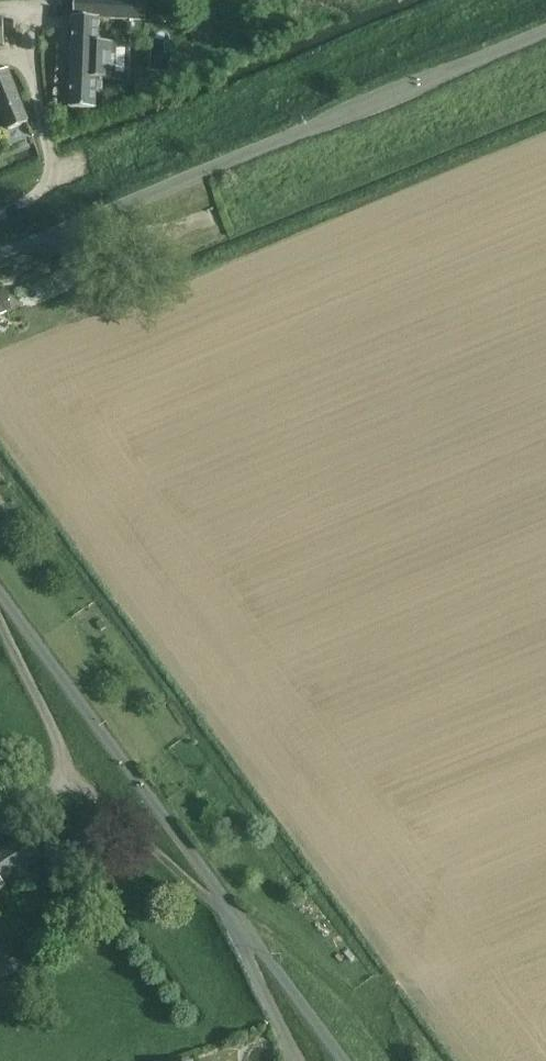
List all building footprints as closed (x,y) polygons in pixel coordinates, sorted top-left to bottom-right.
[(111,80),(112,43),(98,42),(99,18),(73,17),(72,53),(71,68),(71,87),(70,109),(95,110),(96,79),(111,80)] [(27,123),(18,99),(7,70),(0,72),(0,110),(8,130),(27,123)] [(9,300),(4,289),(2,289),(0,291),(0,315),(6,312),(3,303),(9,300)] [(6,889),(2,883),(41,859),(26,835),(0,851),(0,893),(6,889)]
